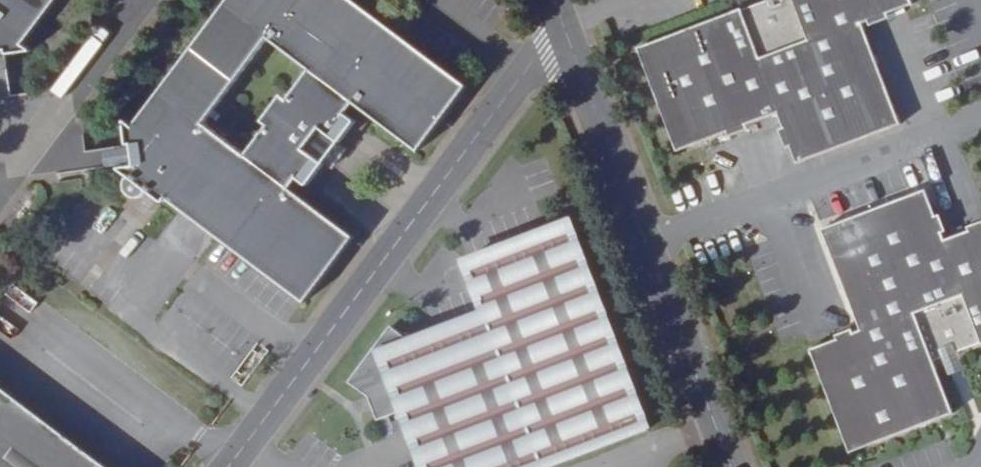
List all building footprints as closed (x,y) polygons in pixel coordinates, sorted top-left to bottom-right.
[(1,45),(3,50),(27,46),(19,40),(50,0),(0,0),(0,45),(1,45)] [(351,120),(342,113),(350,103),(417,152),(466,87),(348,0),(223,0),(129,124),(120,119),(124,144),(129,144),(133,164),(117,169),(126,174),(124,176),(124,178),(123,181),(123,186),(125,189),(127,192),(131,195),(134,195),(137,195),(143,193),(147,191),(150,186),(161,194),(158,198),(162,202),(165,197),(304,303),(353,238),(283,187),(293,176),(302,183),(318,162),(308,156),(325,134),(335,141),(351,120)] [(639,50),(679,153),(779,115),(798,166),(902,125),(864,25),(914,5),(912,0),(767,0),(639,50)] [(823,230),(860,329),(810,348),(849,452),(952,414),(934,363),(980,345),(980,226),(944,241),(926,190),(823,230)] [(372,396),(381,420),(406,410),(428,466),(553,466),(650,430),(571,223),(468,263),(488,315),(415,342),(392,326),(351,382),(372,396)] [(0,384),(0,466),(108,466),(0,384)]
